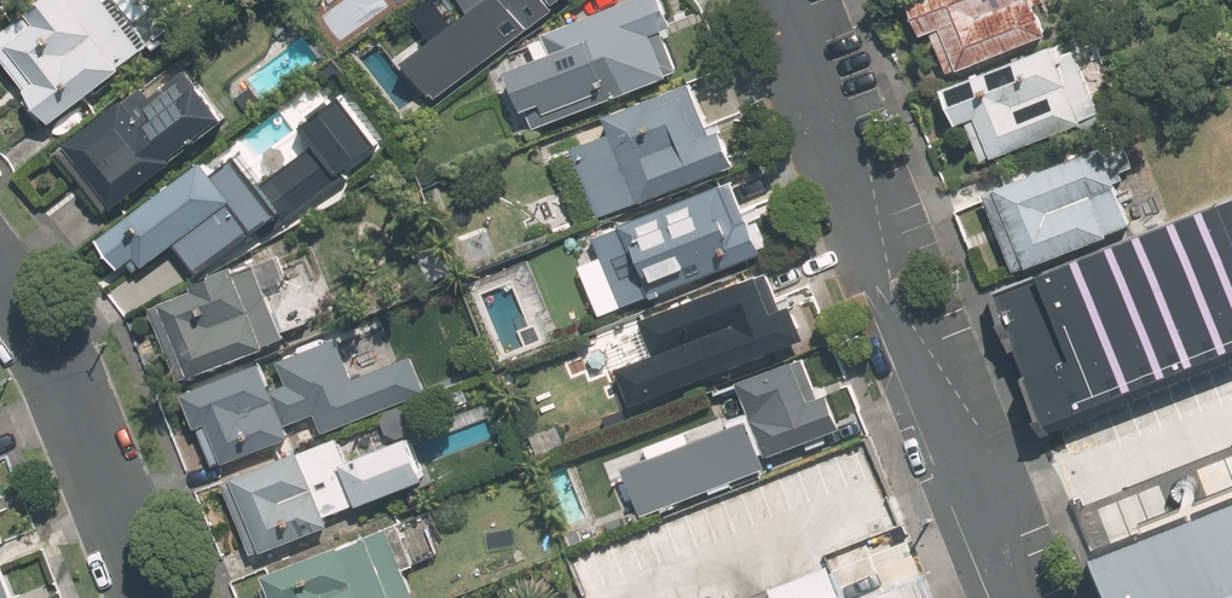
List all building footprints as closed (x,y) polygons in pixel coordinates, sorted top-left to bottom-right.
[(184,27),(165,0),(31,0),(25,4),(29,10),(33,16),(0,39),(0,46),(53,120),(184,27)] [(679,23),(667,0),(620,0),(544,28),(552,52),(515,65),(537,124),(672,75),(656,31),(679,23)] [(925,37),(934,33),(950,72),(1051,29),(1039,0),(910,0),(925,37)] [(1064,42),(949,83),(963,124),(982,117),(995,154),(1106,114),(1083,49),(1068,54),(1064,42)] [(227,114),(194,70),(151,103),(142,92),(68,148),(110,203),(227,114)] [(698,80),(696,76),(608,113),(610,117),(616,132),(573,150),(601,217),(740,158),(726,125),(718,129),(698,80)] [(258,152),(247,135),(101,234),(124,268),(142,256),(149,266),(174,250),(193,278),(343,178),(333,163),(367,140),(338,97),(304,120),(319,141),(263,178),(249,158),(258,152)] [(1115,139),(989,186),(1020,270),(1136,227),(1121,185),(1131,182),(1115,139)] [(733,179),(625,225),(597,237),(606,258),(586,266),(606,313),(654,292),(656,298),(777,247),(765,218),(752,223),(733,179)] [(1021,285),(1077,423),(1231,361),(1231,200),(1021,285)] [(196,291),(154,307),(181,376),(292,334),(273,284),(296,274),(287,251),(240,269),(238,264),(193,281),(196,291)] [(775,266),(642,314),(654,351),(618,363),(631,401),(808,337),(793,296),(787,298),(775,266)] [(268,359),(186,390),(216,467),(299,435),(293,420),(316,412),(324,432),(324,431),(325,434),(432,393),(416,351),(362,372),(347,332),(284,356),(292,377),(277,383),(268,359)] [(769,455),(848,422),(834,384),(825,387),(811,350),(738,378),(753,418),(627,466),(646,515),(774,466),(769,455)] [(419,437),(348,463),(363,502),(433,475),(428,462),(421,443),(419,437)] [(309,450),(230,482),(258,552),(337,521),(309,450)] [(1099,555),(1116,597),(1231,597),(1231,504),(1099,555)] [(9,545),(0,521),(0,549),(9,545)] [(266,570),(276,597),(418,597),(395,528),(266,570)] [(828,555),(764,579),(771,597),(844,597),(828,555)] [(0,575),(0,597),(9,597),(0,575)] [(864,597),(931,597),(922,575),(864,597)]
